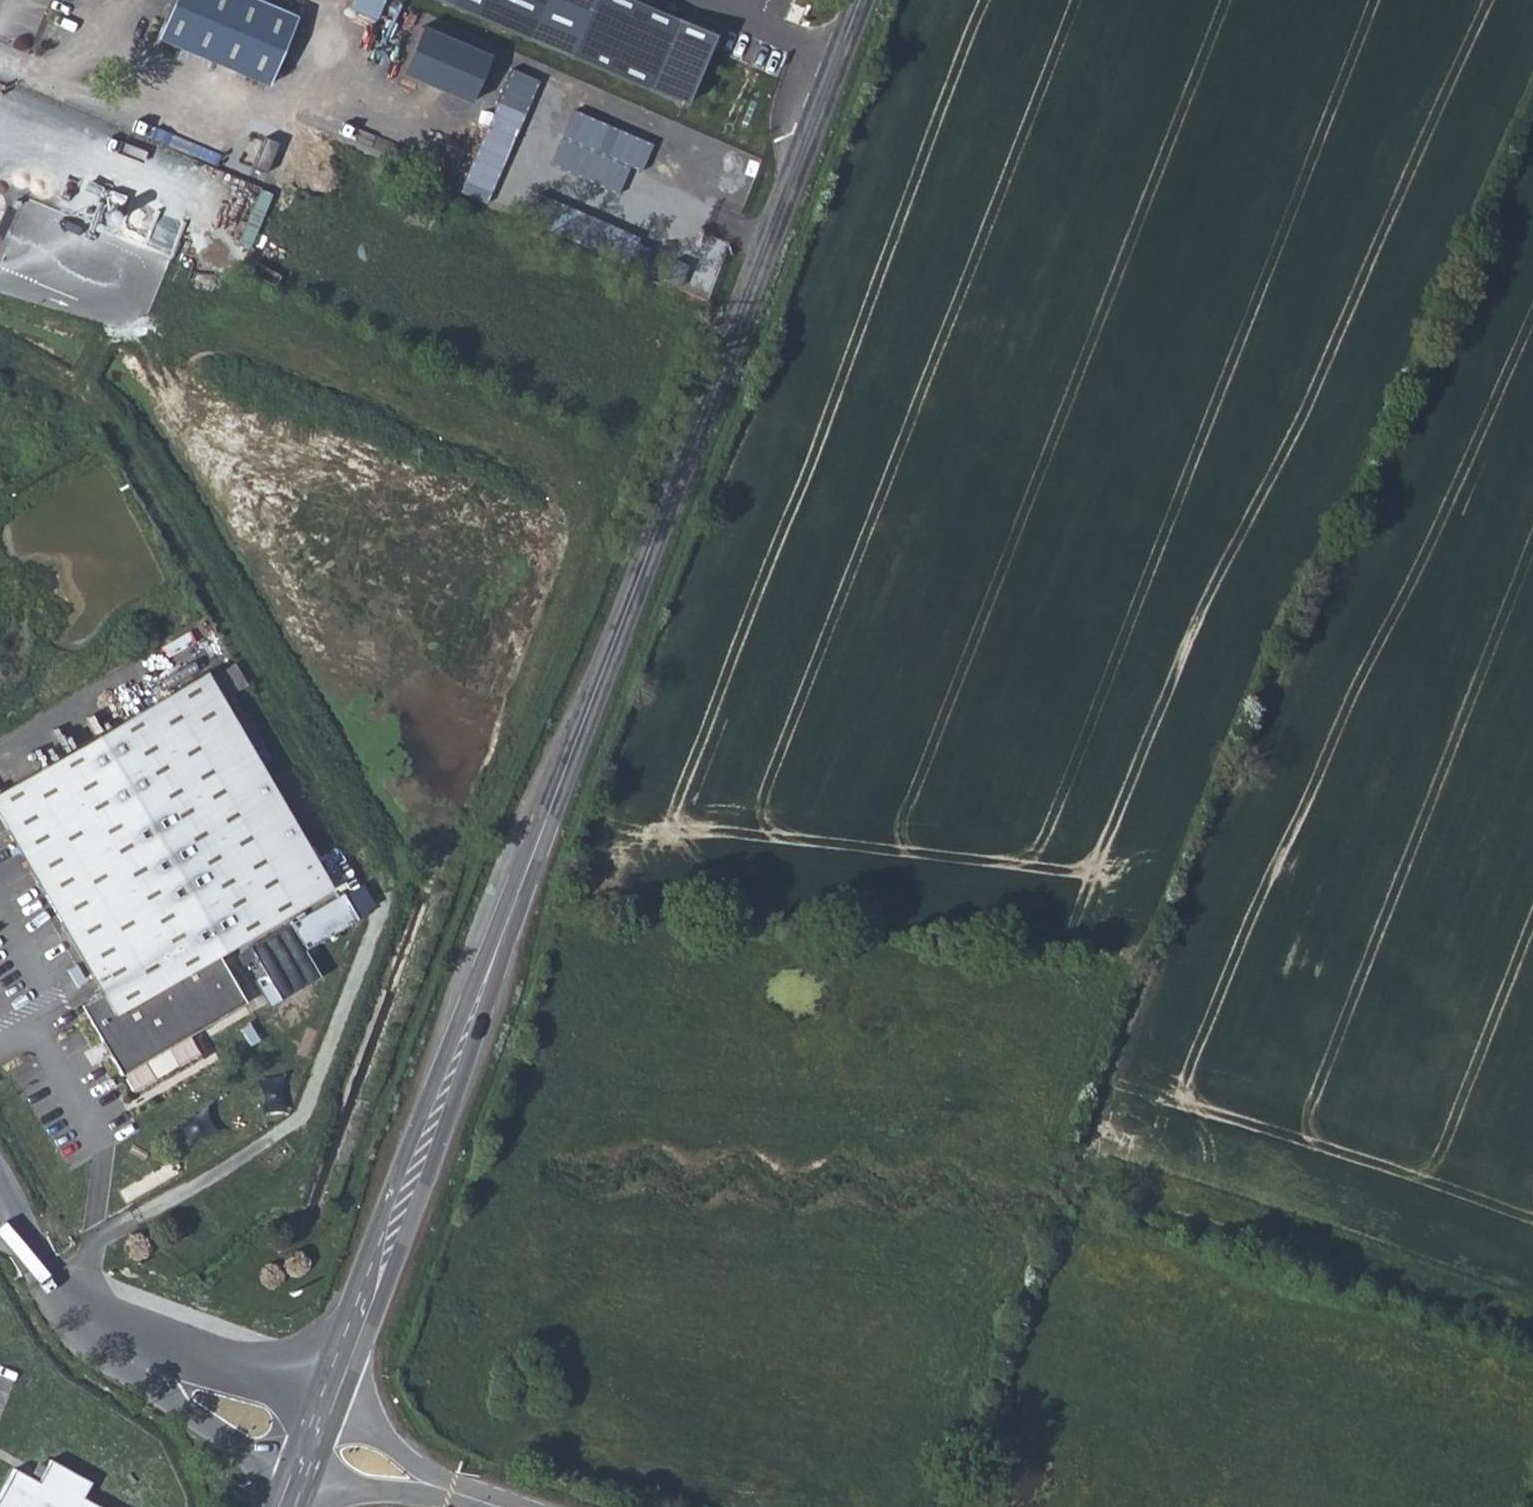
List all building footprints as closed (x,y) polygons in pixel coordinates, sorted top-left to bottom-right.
[(251,0),(171,0),(154,41),(266,87),(294,18),(251,0)] [(685,106),(715,36),(630,0),(436,0),(685,106)] [(489,55),(421,26),(401,74),(469,103),(489,55)] [(246,685),(233,664),(208,679),(204,673),(0,791),(0,820),(101,994),(80,1006),(121,1075),(245,1003),(217,954),(330,889),(220,700),(246,685)] [(318,943),(353,920),(337,895),(302,918),(318,943)] [(0,1494),(0,1506),(99,1506),(82,1498),(90,1482),(49,1460),(37,1482),(14,1469),(0,1494)]
